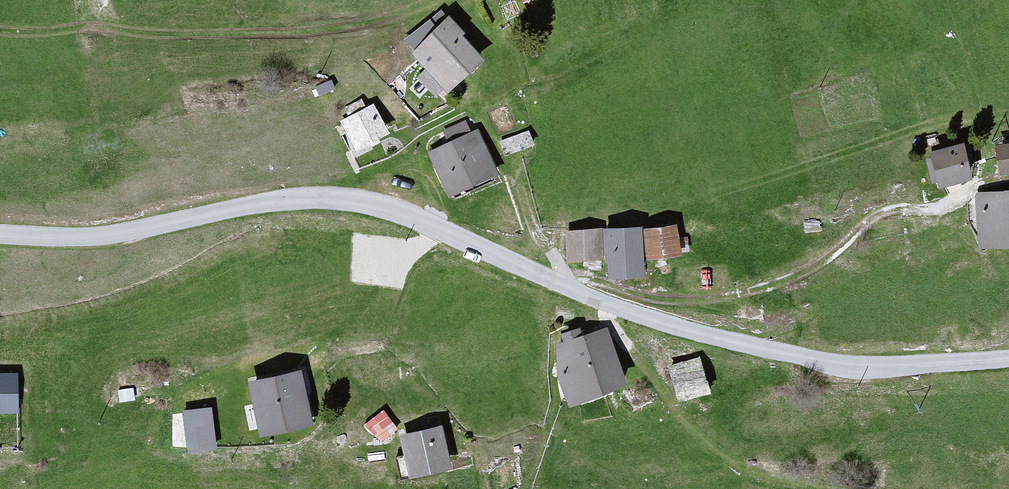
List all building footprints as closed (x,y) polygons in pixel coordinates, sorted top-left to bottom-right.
[(453,14),(416,46),(462,97),(498,64),(453,14)] [(388,110),(355,126),(370,158),(404,142),(388,110)] [(485,134),(436,159),(459,205),(508,181),(485,134)] [(977,148),(946,158),(957,192),(988,182),(977,148)] [(986,200),(993,255),(1008,253),(1008,198),(986,200)] [(693,231),(661,235),(664,266),(697,262),(693,231)] [(655,234),(622,237),(626,284),(658,281),(655,234)] [(613,235),(576,237),(577,267),(615,265),(613,235)] [(563,339),(557,340),(558,371),(570,403),(626,381),(608,326),(583,332),(580,325),(561,331),(563,339)] [(702,355),(668,365),(678,400),(712,390),(702,355)] [(0,376),(0,412),(16,412),(16,376),(0,376)] [(319,376),(266,388),(279,442),(331,430),(319,376)] [(227,412),(192,419),(199,459),(234,453),(227,412)] [(392,417),(373,433),(390,453),(409,437),(392,417)] [(456,429),(416,440),(428,484),(468,473),(456,429)]
